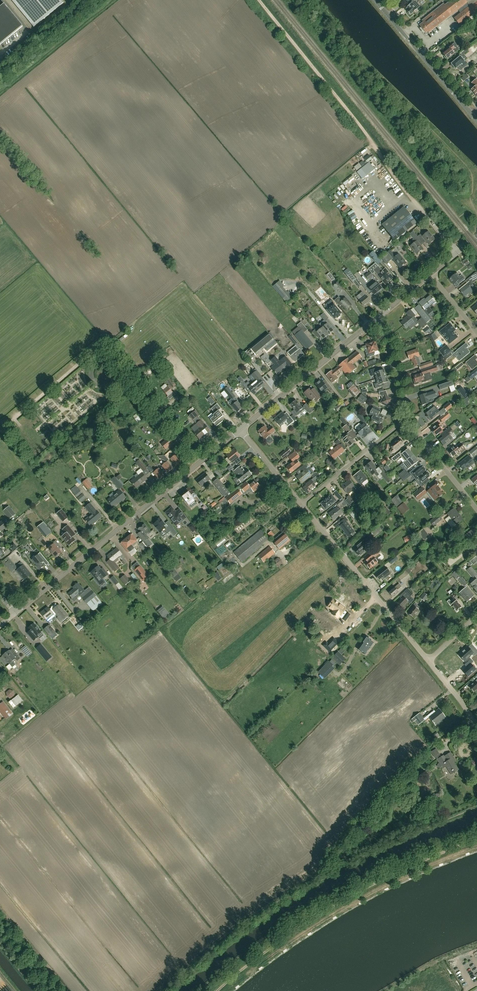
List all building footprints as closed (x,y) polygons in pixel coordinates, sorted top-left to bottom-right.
[(34,27),(64,3),(61,0),(11,0),(34,27)] [(409,4),(410,5),(407,8),(406,9),(407,11),(408,12),(407,12),(409,14),(410,14),(410,15),(415,11),(415,12),(417,10),(420,7),(417,3),(419,1),(418,0),(414,0),(409,4)] [(476,11),(476,0),(452,0),(449,2),(450,3),(448,5),(447,4),(445,5),(444,4),(423,20),(422,20),(423,22),(419,25),(426,33),(428,32),(429,33),(453,14),(458,10),(461,13),(454,18),(459,25),(476,11)] [(0,6),(0,44),(23,26),(4,4),(0,7),(0,6)] [(476,27),(476,26),(475,24),(470,28),(466,31),(468,34),(472,31),(476,27)] [(453,47),(457,45),(455,42),(449,47),(450,48),(443,53),(445,56),(444,56),(446,59),(447,58),(447,59),(457,51),(453,47)] [(457,59),(451,64),(455,69),(458,67),(460,70),(467,65),(460,56),(457,59)] [(357,172),(363,179),(374,169),(369,163),(357,172)] [(345,183),(347,186),(357,178),(355,176),(345,183)] [(372,202),(373,205),(375,208),(381,205),(377,199),(372,202)] [(381,206),(375,211),(377,214),(384,209),(381,206)] [(394,240),(416,223),(403,207),(382,224),(393,238),(389,243),(393,246),(396,242),(394,240)] [(409,234),(414,239),(415,238),(416,241),(410,246),(417,254),(423,249),(419,244),(422,242),(417,236),(413,231),(409,234)] [(420,234),(417,236),(422,242),(425,240),(429,244),(435,239),(428,231),(422,236),(420,234)] [(403,265),(406,263),(399,254),(395,257),(390,250),(389,250),(386,252),(387,253),(381,258),(386,264),(392,259),(392,260),(393,259),(400,268),(404,265),(403,265)] [(382,261),(373,251),(369,255),(378,264),(382,261)] [(383,281),(385,284),(386,285),(394,278),(385,268),(382,271),(378,266),(373,270),(377,275),(383,282),(383,281)] [(353,283),(354,282),(357,280),(350,271),(346,274),(353,283)] [(457,273),(449,279),(453,284),(458,281),(460,283),(465,279),(462,274),(460,276),(457,273)] [(273,286),(286,302),(293,296),(288,291),(287,292),(283,287),(284,286),(280,281),(273,286)] [(334,285),(339,292),(343,289),(337,282),(334,285)] [(374,294),(382,288),(376,282),(369,288),(372,292),(372,291),(374,294)] [(469,294),(476,289),(472,284),(470,282),(467,284),(460,290),(465,296),(468,293),(469,294)] [(363,306),(370,300),(366,295),(366,296),(362,292),(359,294),(363,298),(359,301),(363,306)] [(419,303),(424,308),(422,309),(418,313),(426,323),(430,319),(430,318),(427,315),(429,314),(429,315),(432,312),(433,311),(429,307),(432,304),(433,305),(436,302),(435,302),(430,295),(424,301),(423,300),(419,303)] [(346,310),(348,308),(350,308),(351,307),(351,306),(351,305),(345,298),(342,300),(339,297),(334,300),(340,307),(342,305),(346,310)] [(336,318),(337,318),(340,316),(339,315),(341,313),(334,304),(333,304),(332,304),(331,304),(330,305),(329,306),(329,307),(329,308),(327,310),(334,319),(336,318)] [(406,313),(408,315),(405,318),(406,319),(401,323),(405,328),(413,322),(416,325),(419,323),(423,328),(427,325),(421,318),(418,321),(414,316),(415,316),(410,310),(406,313)] [(310,326),(308,323),(304,319),(303,320),(301,317),(300,318),(298,316),(297,317),(302,321),(305,325),(307,328),(310,326)] [(319,324),(322,328),(328,335),(333,331),(329,326),(331,324),(327,319),(325,321),(324,320),(319,324)] [(301,330),(295,335),(306,349),(308,347),(309,348),(313,344),(310,341),(309,341),(308,342),(306,339),(308,338),(304,333),(308,330),(301,322),(297,325),(301,330)] [(455,330),(450,323),(439,332),(449,344),(458,337),(453,332),(455,331),(455,330)] [(328,335),(322,328),(319,330),(317,328),(313,331),(317,336),(319,334),(323,339),(328,335)] [(255,355),(274,340),(268,333),(250,348),(255,355)] [(367,358),(379,354),(375,341),(366,344),(368,350),(365,351),(367,358)] [(459,361),(470,352),(466,348),(468,346),(466,343),(456,351),(458,352),(456,354),(458,356),(456,357),(459,361)] [(296,346),(290,351),(293,355),(291,356),(295,361),(298,358),(298,359),(304,355),(301,351),(300,351),(296,345),(296,346)] [(446,345),(439,351),(444,356),(451,351),(446,345)] [(415,366),(420,364),(417,356),(419,356),(417,349),(407,353),(408,354),(410,357),(411,358),(412,358),(413,362),(414,362),(415,366)] [(445,360),(454,353),(452,351),(443,358),(445,360)] [(343,370),(348,376),(356,369),(352,365),(361,357),(357,352),(348,359),(347,359),(339,365),(340,366),(343,370)] [(476,366),(476,361),(476,360),(476,359),(476,357),(475,355),(466,362),(472,370),(476,366)] [(286,367),(291,363),(286,357),(281,360),(281,361),(279,362),(275,357),(272,360),(276,365),(272,368),(277,374),(286,367)] [(421,370),(422,373),(413,376),(414,379),(413,379),(415,385),(419,384),(419,383),(422,382),(422,383),(428,381),(426,374),(438,370),(436,365),(421,370)] [(331,371),(326,375),(333,383),(338,379),(335,376),(343,370),(340,366),(332,372),(331,371)] [(376,379),(386,376),(384,370),(377,372),(376,368),(370,370),(372,376),(375,375),(376,379)] [(474,376),(476,374),(476,369),(468,376),(471,379),(474,376)] [(253,383),(259,390),(265,386),(259,379),(261,377),(256,371),(254,373),(256,375),(253,377),(256,380),(253,383)] [(172,388),(175,385),(166,373),(162,376),(172,388)] [(378,383),(374,384),(376,389),(382,387),(381,384),(388,382),(386,376),(376,379),(378,383)] [(243,385),(245,387),(247,386),(248,387),(254,395),(259,390),(253,383),(251,385),(248,381),(246,383),(243,380),(242,379),(240,381),(241,382),(243,385)] [(322,393),(328,388),(330,392),(333,390),(327,383),(325,385),(321,380),(315,384),(322,393)] [(444,388),(453,385),(451,380),(443,383),(444,388)] [(172,393),(165,384),(161,387),(168,396),(167,397),(170,399),(175,395),(173,392),(172,393)] [(361,392),(354,385),(348,390),(355,398),(361,392)] [(227,387),(224,390),(232,399),(228,402),(237,412),(243,408),(237,401),(238,401),(227,387)] [(458,389),(462,395),(466,392),(461,387),(458,389)] [(245,395),(239,388),(234,392),(240,399),(245,395)] [(315,399),(317,401),(321,397),(314,388),(312,390),(310,388),(304,393),(311,401),(315,399)] [(391,408),(391,407),(392,406),(391,404),(390,404),(392,399),(388,397),(386,390),(379,393),(380,395),(382,396),(382,398),(380,403),(391,408)] [(428,399),(436,396),(435,391),(427,394),(426,393),(420,395),(423,405),(429,403),(428,399)] [(362,393),(359,397),(365,402),(368,398),(362,393)] [(309,412),(311,410),(306,404),(303,406),(304,407),(302,408),(296,400),(293,403),(292,403),(290,405),(291,406),(292,406),(295,409),(293,411),(296,415),(300,412),(301,412),(306,409),(309,412)] [(446,412),(455,405),(453,402),(450,405),(449,403),(444,408),(446,412)] [(220,418),(223,416),(218,410),(221,408),(217,404),(211,408),(215,413),(213,415),(214,416),(210,419),(216,426),(223,420),(220,418)] [(431,420),(440,412),(434,406),(426,413),(431,420)] [(380,425),(384,417),(379,414),(381,411),(373,407),(369,415),(373,417),(371,420),(380,425)] [(358,416),(357,416),(363,423),(366,421),(356,409),(354,411),(358,416)] [(199,439),(210,431),(204,424),(201,420),(198,416),(195,411),(189,416),(193,421),(195,419),(197,423),(191,428),(194,432),(199,439)] [(138,422),(141,420),(138,416),(136,414),(134,412),(132,414),(133,416),(138,422)] [(280,426),(284,424),(285,425),(288,427),(294,421),(290,417),(288,419),(282,412),(274,419),(280,426)] [(101,428),(108,422),(106,419),(99,425),(101,428)] [(365,423),(364,424),(362,425),(360,424),(359,423),(355,426),(355,428),(357,430),(356,430),(360,435),(363,433),(365,436),(370,432),(368,429),(369,428),(365,423)] [(440,428),(442,426),(439,423),(433,428),(434,428),(431,430),(435,435),(442,430),(440,428)] [(351,431),(346,425),(343,427),(348,433),(342,437),(346,442),(346,443),(349,447),(350,446),(350,447),(353,445),(352,444),(355,442),(353,440),(357,437),(352,430),(351,431)] [(262,437),(263,436),(265,439),(271,434),(271,433),(275,431),(271,426),(268,429),(265,426),(259,431),(260,433),(259,434),(262,437)] [(453,433),(449,427),(444,432),(446,435),(439,440),(445,447),(456,438),(456,436),(453,433)] [(165,449),(173,443),(168,438),(161,444),(165,449)] [(392,453),(401,446),(400,445),(403,443),(400,439),(398,441),(397,440),(390,446),(393,449),(390,450),(390,452),(391,453),(392,453)] [(461,443),(456,447),(455,445),(451,448),(451,447),(448,450),(452,456),(459,451),(460,453),(466,449),(461,443)] [(333,459),(344,451),(339,445),(329,453),(333,459)] [(288,448),(280,455),(283,459),(291,452),(288,448)] [(403,463),(413,455),(408,448),(402,453),(401,451),(391,459),(393,461),(400,455),(405,461),(403,463)] [(241,461),(238,457),(240,456),(234,449),(226,455),(228,458),(225,460),(232,468),(241,461)] [(176,466),(181,462),(175,454),(171,458),(169,456),(172,454),(170,451),(165,455),(169,460),(170,459),(176,466)] [(289,456),(291,459),(293,461),(290,464),(289,465),(287,467),(286,468),(290,472),(291,472),(301,465),(296,459),(300,457),(295,451),(289,456)] [(418,461),(413,455),(403,463),(408,469),(418,461)] [(383,465),(389,460),(387,456),(380,462),(379,463),(381,466),(383,465)] [(462,469),(463,469),(467,466),(468,468),(474,462),(469,456),(459,464),(461,467),(462,469)] [(143,472),(147,469),(139,459),(135,463),(143,472)] [(167,473),(173,468),(167,461),(162,466),(167,473)] [(380,466),(377,469),(371,461),(365,467),(372,475),(375,473),(377,476),(380,473),(384,471),(380,466)] [(302,472),(299,475),(296,477),(302,483),(311,475),(313,478),(318,474),(316,472),(315,473),(310,467),(306,463),(299,469),(302,472)] [(391,471),(386,465),(383,468),(388,474),(391,471)] [(238,485),(251,474),(247,469),(244,471),(241,466),(235,471),(239,476),(234,480),(238,485)] [(422,466),(420,468),(416,471),(414,468),(410,472),(416,480),(426,471),(425,470),(426,470),(424,467),(423,467),(422,466)] [(159,480),(164,475),(158,468),(153,472),(159,480)] [(220,478),(223,476),(217,469),(214,471),(220,478)] [(398,475),(401,479),(405,476),(408,473),(405,469),(398,475)] [(360,484),(367,479),(360,471),(354,476),(360,484)] [(380,473),(388,483),(391,480),(384,471),(380,473)] [(422,487),(426,483),(424,481),(430,476),(429,475),(430,474),(428,472),(427,472),(426,471),(416,480),(419,484),(422,487)] [(138,475),(137,474),(134,476),(136,477),(130,482),(133,485),(135,487),(141,483),(147,479),(142,473),(138,475)] [(209,483),(207,481),(210,479),(205,473),(196,480),(201,486),(202,486),(204,488),(209,483)] [(307,493),(308,493),(311,490),(316,486),(314,484),(316,482),(315,480),(320,476),(318,474),(307,483),(308,484),(303,488),(307,493)] [(120,479),(121,477),(119,475),(116,477),(118,480),(123,485),(124,484),(120,479)] [(119,490),(123,486),(115,476),(111,480),(119,490)] [(86,478),(82,483),(88,490),(92,486),(86,478)] [(224,497),(225,497),(229,493),(218,478),(212,482),(224,497)] [(342,486),(348,495),(353,491),(351,488),(354,486),(349,480),(342,486)] [(257,488),(260,486),(255,481),(249,486),(246,482),(226,498),(225,497),(224,497),(219,501),(220,503),(222,501),(223,503),(227,500),(231,504),(245,493),(245,494),(251,489),(254,492),(258,489),(257,488)] [(77,497),(82,493),(76,485),(70,490),(77,497)] [(369,492),(363,485),(359,488),(365,495),(369,492)] [(432,494),(436,499),(439,497),(440,497),(440,496),(442,494),(435,485),(428,491),(431,495),(432,494)] [(182,497),(188,505),(195,500),(194,499),(196,497),(193,492),(189,487),(183,492),(185,494),(182,497)] [(418,500),(426,493),(422,487),(413,495),(418,500)] [(113,507),(126,497),(120,490),(108,500),(113,507)] [(86,498),(82,494),(77,498),(81,502),(86,498)] [(332,495),(321,503),(323,506),(321,507),(324,510),(325,509),(326,510),(337,501),(332,495)] [(345,500),(349,505),(354,501),(349,495),(347,497),(348,498),(345,500)] [(399,495),(394,500),(399,506),(405,501),(399,495)] [(90,526),(102,517),(97,510),(96,511),(90,503),(85,507),(91,515),(85,520),(90,526)] [(397,508),(402,514),(409,509),(404,503),(397,508)] [(8,507),(5,509),(3,511),(10,519),(15,514),(8,507)] [(334,519),(343,512),(338,507),(329,514),(334,519)] [(167,513),(167,514),(168,515),(174,523),(177,520),(180,522),(185,518),(179,510),(176,513),(172,508),(168,511),(168,512),(167,513)] [(457,525),(456,525),(463,519),(454,508),(447,514),(449,516),(445,519),(452,529),(457,525)] [(57,513),(63,521),(67,518),(61,510),(57,513)] [(434,526),(443,519),(441,518),(445,515),(442,512),(439,515),(439,514),(430,522),(434,526)] [(164,526),(165,524),(160,517),(156,521),(157,522),(153,525),(160,533),(166,528),(164,526)] [(341,525),(340,526),(346,533),(345,533),(348,537),(355,532),(346,521),(348,520),(346,517),(339,523),(341,525)] [(0,531),(8,525),(4,520),(0,523),(0,531)] [(44,522),(37,528),(45,537),(51,532),(44,522)] [(150,532),(144,524),(144,525),(143,525),(141,526),(141,527),(138,529),(140,532),(138,534),(144,542),(149,538),(148,538),(147,537),(149,536),(149,534),(148,534),(150,532)] [(62,536),(69,545),(75,540),(72,537),(75,535),(68,525),(63,529),(66,533),(62,536)] [(415,535),(421,542),(422,543),(430,536),(423,528),(415,535)] [(262,543),(268,538),(261,529),(233,552),(241,562),(263,544),(262,543)] [(469,540),(476,534),(472,529),(465,535),(462,538),(464,540),(467,537),(469,540)] [(279,549),(289,541),(283,532),(276,538),(277,538),(275,539),(276,541),(274,543),(279,549)] [(374,537),(370,532),(363,538),(367,542),(374,537)] [(126,538),(132,545),(134,548),(132,545),(137,540),(132,534),(129,537),(128,536),(126,538)] [(202,535),(196,540),(200,546),(206,542),(202,535)] [(134,548),(132,545),(126,538),(124,540),(122,542),(121,543),(129,553),(134,548)] [(446,553),(461,541),(458,538),(439,554),(444,560),(449,557),(446,553)] [(356,552),(355,553),(357,555),(358,554),(358,555),(360,554),(360,555),(365,552),(364,551),(365,550),(369,546),(366,543),(364,541),(362,539),(355,545),(357,547),(354,550),(356,552)] [(51,554),(55,558),(59,555),(58,554),(61,552),(58,549),(61,547),(56,540),(53,543),(54,544),(48,548),(52,553),(51,554)] [(428,541),(425,543),(423,545),(426,549),(431,545),(428,541)] [(142,542),(140,544),(138,545),(146,554),(149,551),(142,542)] [(12,553),(18,548),(13,543),(8,548),(12,553)] [(259,555),(258,555),(264,562),(275,553),(270,546),(259,555)] [(125,558),(122,554),(117,548),(107,556),(110,559),(107,562),(113,569),(115,571),(119,568),(117,565),(116,566),(113,562),(119,556),(122,560),(125,558)] [(131,552),(134,557),(140,552),(136,548),(131,552)] [(375,549),(369,554),(364,558),(366,561),(364,562),(369,569),(379,560),(376,556),(379,554),(375,549)] [(43,561),(43,562),(46,560),(40,553),(37,555),(38,555),(32,560),(37,566),(39,569),(44,566),(41,563),(43,561)] [(393,561),(394,562),(398,558),(395,555),(388,561),(390,563),(393,561)] [(11,572),(17,567),(13,563),(8,557),(2,561),(11,572)] [(28,574),(30,573),(21,562),(16,566),(19,569),(17,570),(24,580),(29,576),(28,574)] [(108,574),(105,570),(102,572),(101,570),(98,566),(91,572),(101,586),(106,582),(103,578),(108,574)] [(144,581),(149,576),(140,566),(135,570),(144,581)] [(378,579),(381,577),(383,580),(391,573),(386,566),(375,575),(378,579)] [(474,576),(476,574),(471,567),(467,570),(473,577),(474,576)] [(174,568),(169,572),(173,578),(179,574),(174,568)] [(400,581),(408,574),(405,570),(403,572),(403,573),(398,577),(400,581)] [(467,584),(456,572),(452,575),(457,581),(458,580),(464,587),(467,584)] [(110,579),(115,585),(119,582),(113,576),(110,579)] [(87,603),(96,596),(92,591),(89,588),(85,591),(78,583),(73,587),(74,589),(74,590),(73,591),(72,591),(68,594),(72,599),(73,601),(80,595),(83,599),(83,598),(87,603)] [(397,590),(401,586),(399,583),(388,592),(392,597),(398,592),(397,590)] [(468,601),(473,596),(465,587),(460,592),(462,595),(461,595),(464,598),(465,597),(468,601)] [(407,589),(402,593),(405,596),(403,597),(397,603),(402,607),(405,604),(407,602),(409,604),(412,601),(409,598),(413,594),(407,589)] [(424,601),(428,596),(423,592),(419,598),(424,601)] [(458,609),(461,607),(456,600),(456,601),(454,599),(450,602),(452,604),(451,604),(455,609),(454,609),(456,612),(458,610),(458,609)] [(329,607),(330,606),(334,609),(333,610),(334,611),(332,614),(337,618),(338,616),(340,615),(341,615),(343,617),(342,619),(345,621),(350,615),(347,612),(346,614),(343,612),(344,611),(345,609),(333,600),(329,607)] [(411,616),(412,616),(413,616),(415,613),(415,612),(418,614),(423,608),(419,606),(417,605),(417,604),(415,603),(413,605),(414,606),(408,613),(409,614),(408,614),(411,616)] [(55,604),(51,607),(51,608),(50,609),(48,607),(41,613),(48,621),(55,616),(54,615),(56,614),(59,617),(58,618),(61,622),(68,617),(59,605),(57,606),(56,605),(56,606),(55,605),(55,604)] [(163,606),(157,610),(164,619),(169,614),(163,606)] [(27,633),(29,634),(34,641),(38,637),(37,635),(41,632),(39,630),(40,629),(37,626),(36,626),(34,623),(28,628),(30,631),(27,633)] [(55,632),(49,625),(44,629),(50,636),(55,632)] [(365,654),(366,652),(373,643),(370,641),(371,640),(367,637),(358,650),(365,654)] [(328,644),(325,647),(329,652),(338,643),(334,638),(328,644)] [(36,648),(40,653),(47,661),(51,657),(45,650),(41,645),(36,648)] [(468,648),(468,647),(459,655),(462,658),(461,658),(462,659),(464,661),(468,657),(469,658),(473,654),(475,656),(476,654),(476,653),(474,650),(472,651),(468,648)] [(16,665),(13,661),(16,659),(18,661),(20,658),(16,653),(13,655),(9,650),(3,656),(10,664),(7,667),(9,670),(16,665)] [(338,652),(332,658),(340,665),(345,659),(338,652)] [(462,671),(468,677),(475,670),(470,664),(473,661),(471,659),(466,664),(468,666),(462,671)] [(334,667),(329,661),(318,672),(324,678),(334,667)] [(12,676),(8,671),(2,677),(5,681),(12,676)] [(476,689),(476,679),(469,687),(473,692),(476,689)] [(6,719),(13,714),(3,701),(0,704),(0,712),(6,719)] [(435,725),(445,717),(438,709),(435,712),(434,710),(424,718),(419,713),(411,720),(413,722),(415,721),(418,725),(424,720),(425,720),(429,717),(435,725)] [(440,767),(445,764),(451,773),(458,769),(452,759),(454,757),(450,752),(446,754),(447,756),(445,757),(443,755),(437,758),(439,762),(438,763),(437,765),(438,766),(440,767)]
